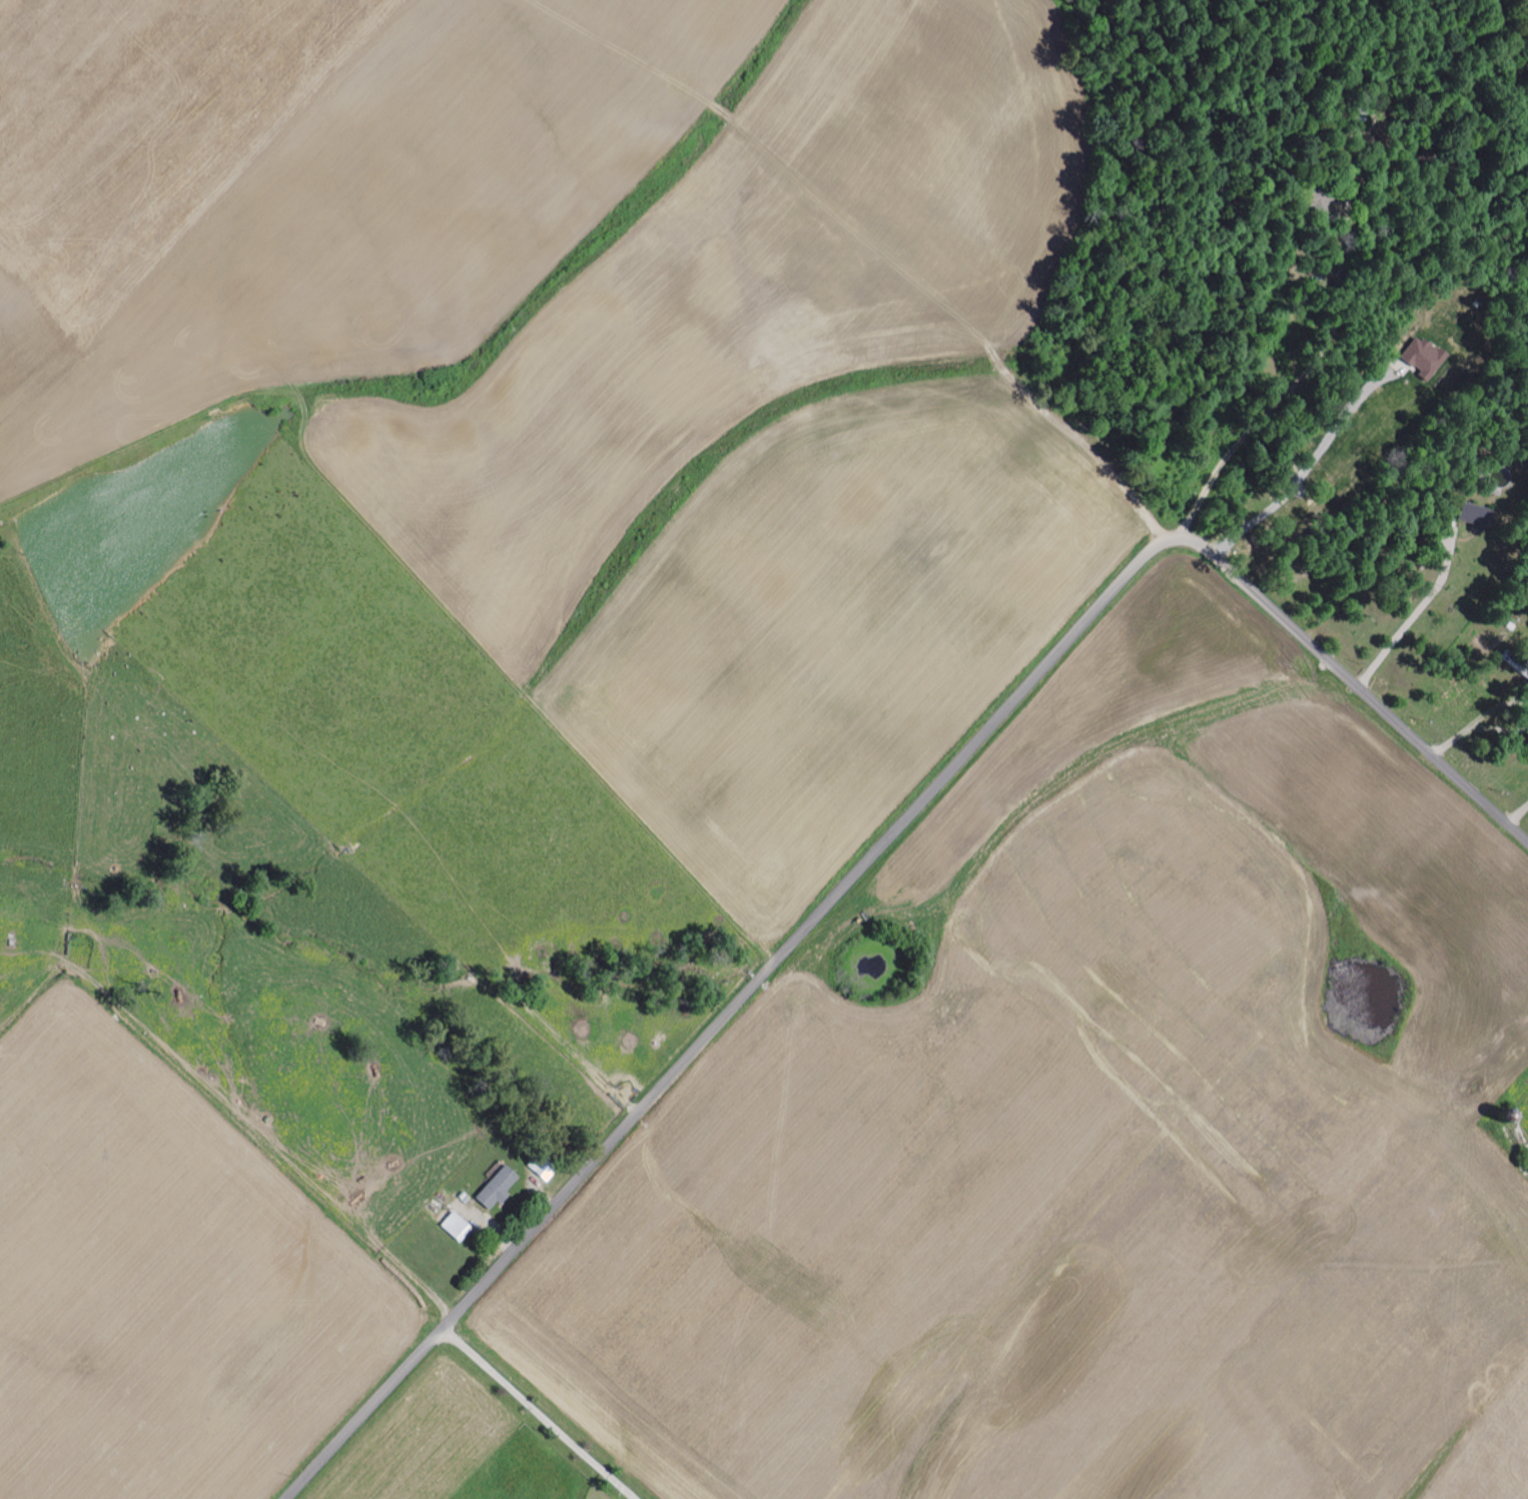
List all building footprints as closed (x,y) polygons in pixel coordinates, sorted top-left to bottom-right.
[(1395,360),(1425,380),(1443,356),(1412,335),(1395,360)] [(1491,511),(1460,501),(1455,519),(1470,524),(1468,530),(1483,535),(1491,511)] [(488,1211),(519,1179),(504,1164),(473,1197),(488,1211)] [(470,1228),(451,1211),(438,1224),(457,1242),(470,1228)]
